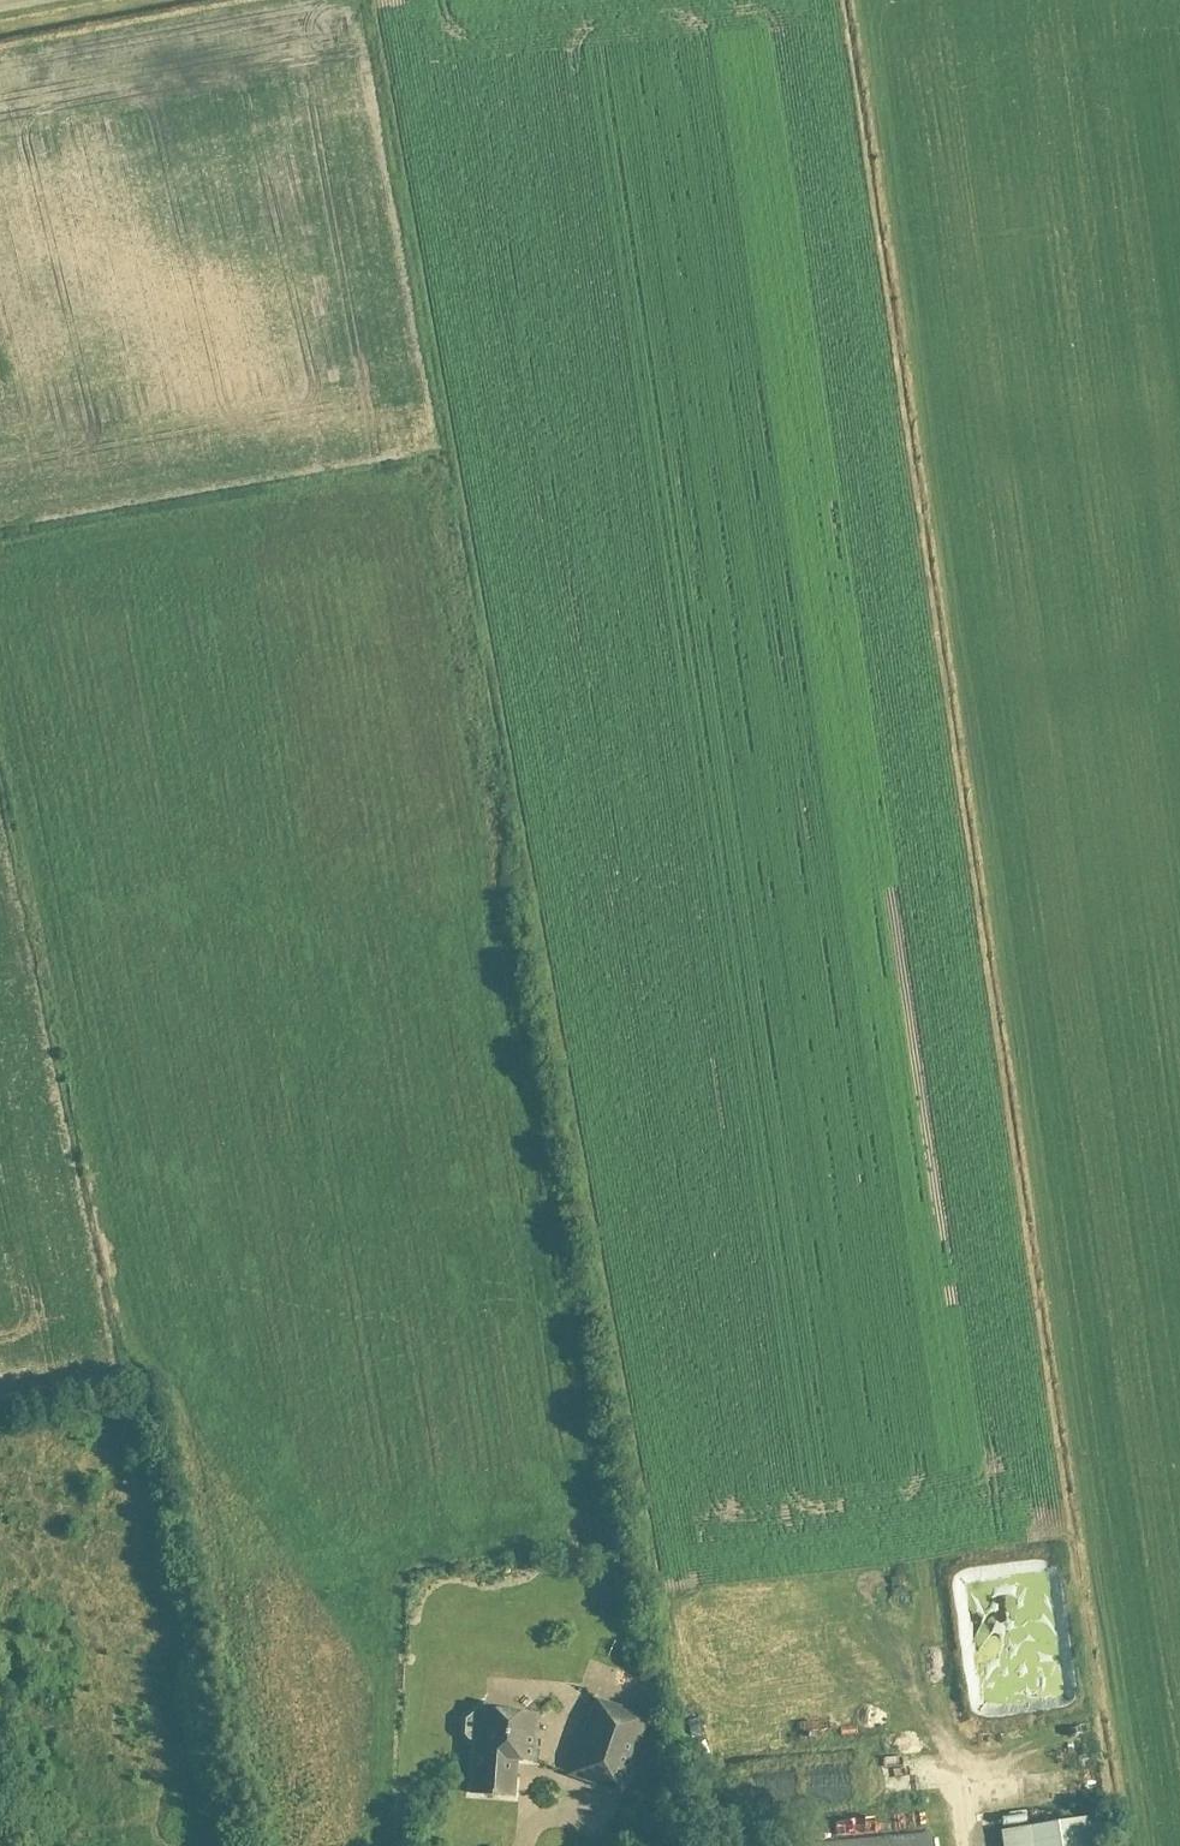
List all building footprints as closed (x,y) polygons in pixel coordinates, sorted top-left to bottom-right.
[(646,1720),(595,1702),(569,1777),(620,1795),(646,1720)] [(515,1763),(533,1764),(537,1716),(493,1713),(485,1704),(464,1722),(463,1737),(468,1742),(474,1743),(470,1796),(512,1799),(515,1763)] [(1098,1816),(1001,1833),(1004,1845),(1104,1845),(1098,1816)] [(929,1835),(818,1845),(930,1845),(929,1835)]
